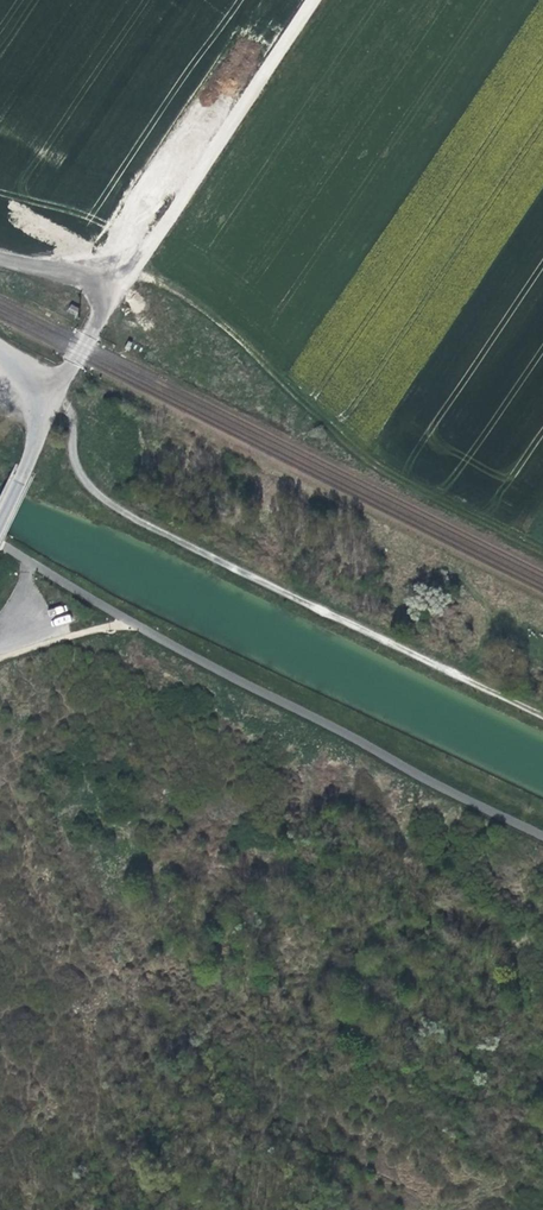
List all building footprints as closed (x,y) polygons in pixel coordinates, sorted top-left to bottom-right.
[(48,611),(50,618),(65,611),(63,605),(48,611)] [(52,616),(53,625),(71,624),(70,615),(52,616)]
